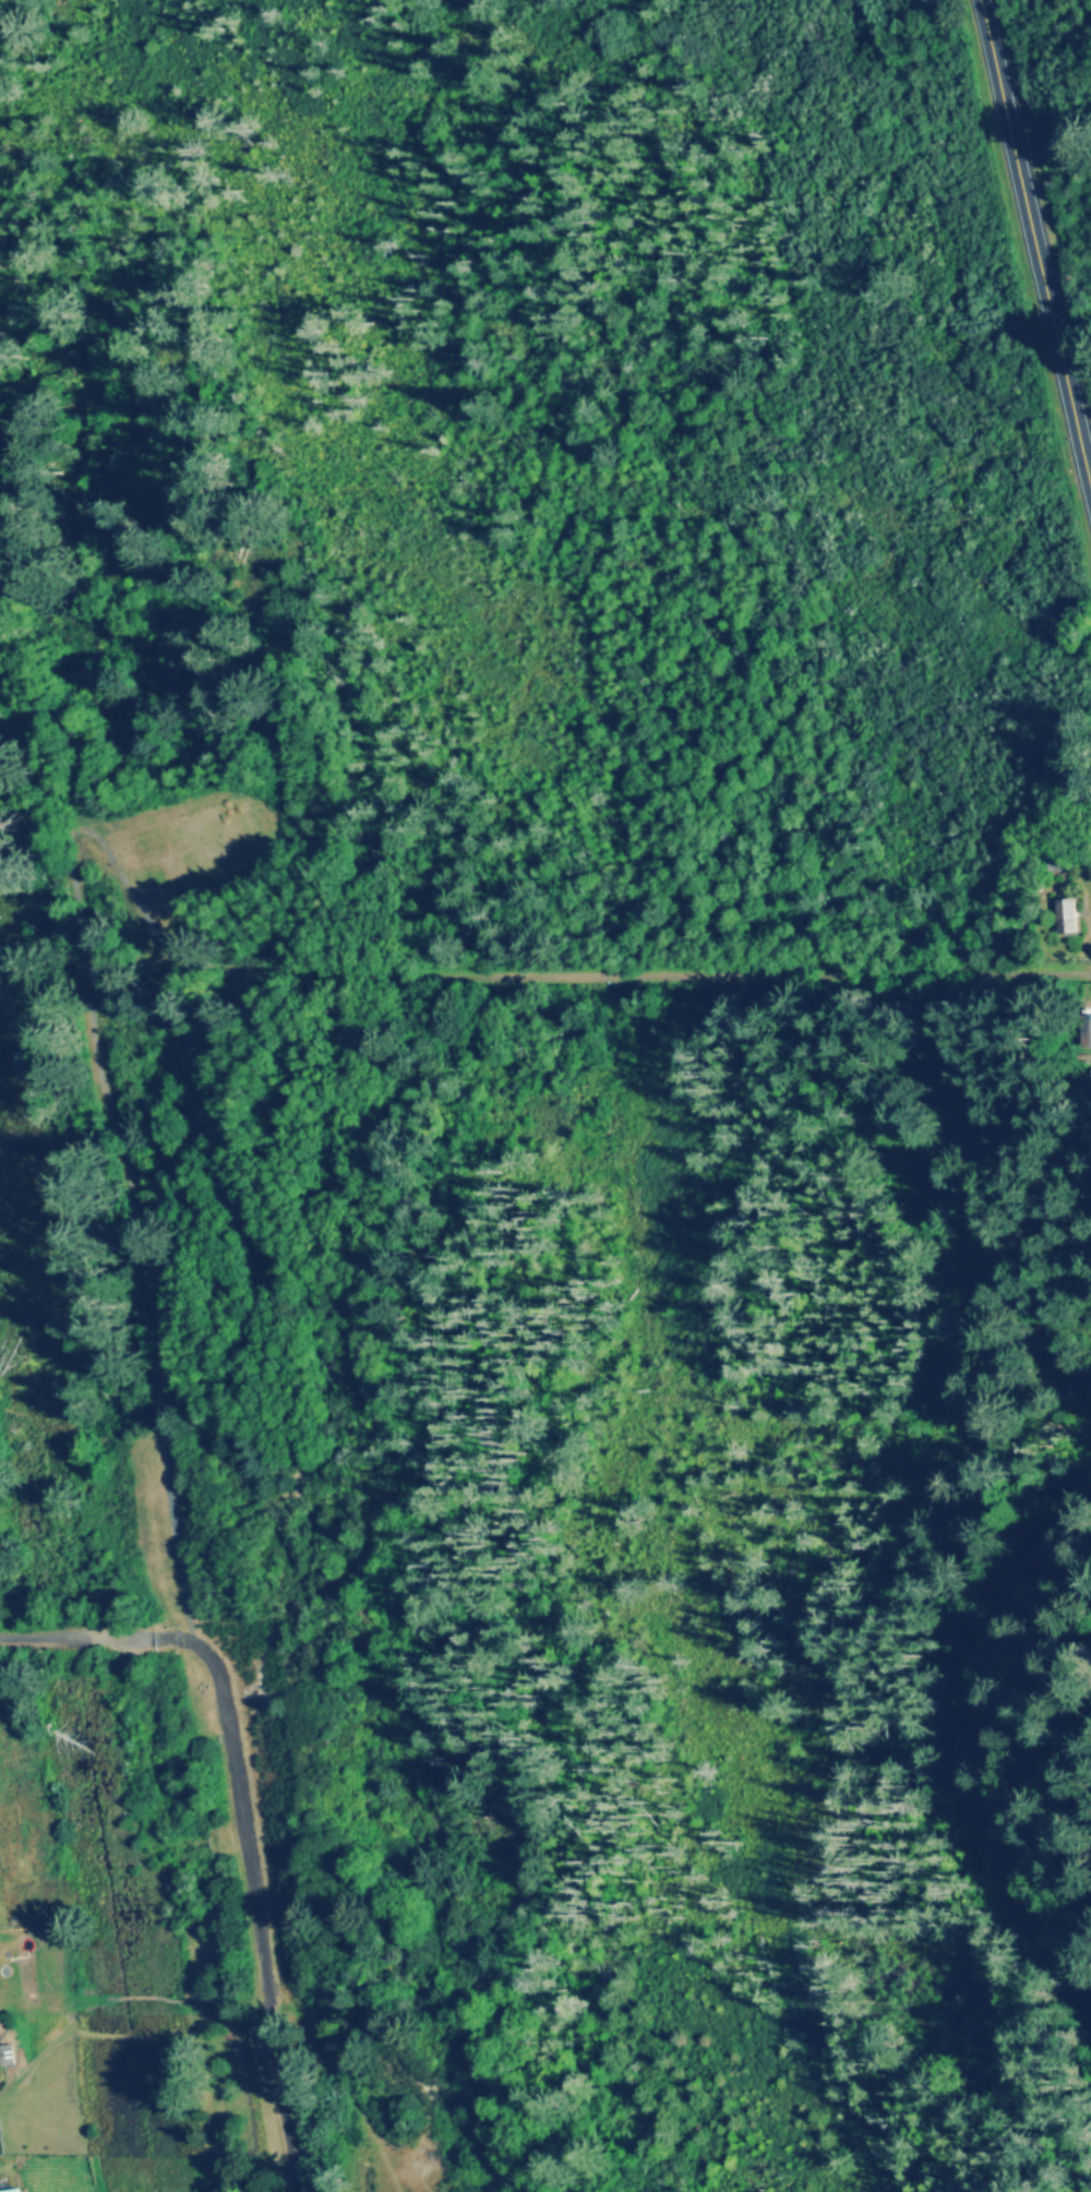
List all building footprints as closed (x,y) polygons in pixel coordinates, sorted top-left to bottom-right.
[(1057,934),(1077,934),(1076,898),(1056,899),(1057,934)] [(12,2068),(12,2046),(0,2046),(0,2068),(12,2068)]
